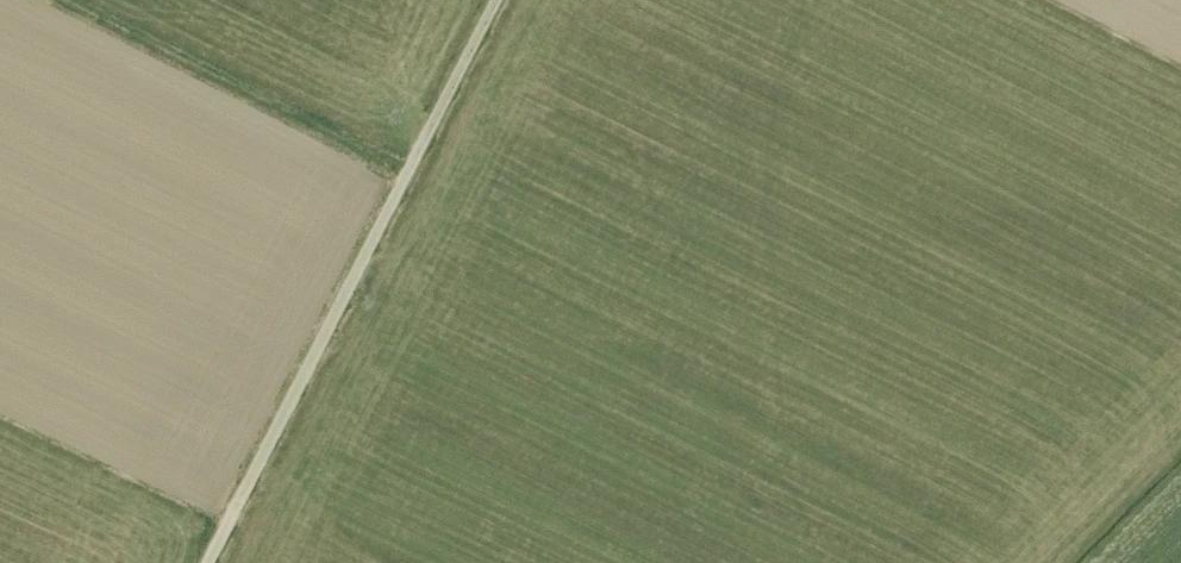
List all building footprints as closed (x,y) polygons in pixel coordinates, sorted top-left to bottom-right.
[(633,80),(640,91),(656,82),(649,70),(633,80)] [(619,192),(643,179),(637,169),(614,182),(619,192)]
